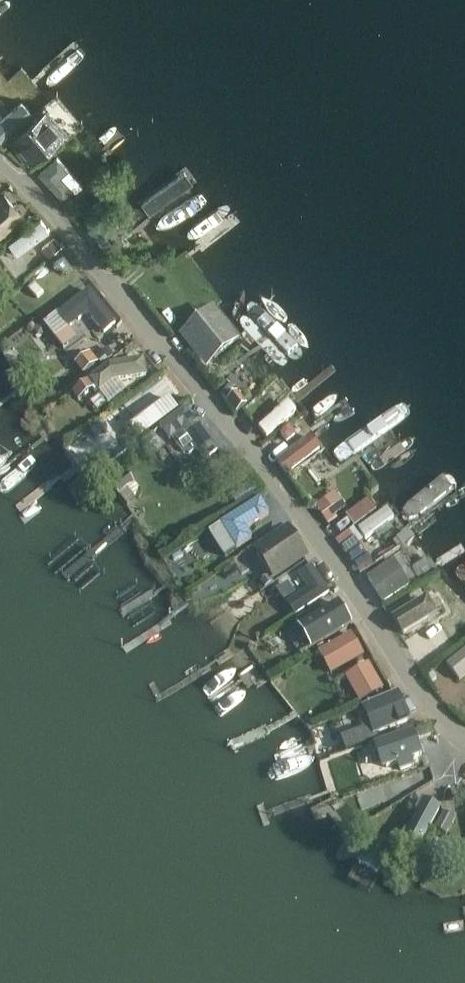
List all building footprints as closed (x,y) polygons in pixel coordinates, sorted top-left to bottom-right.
[(0,120),(0,140),(2,142),(34,112),(23,100),(0,120)] [(10,140),(31,162),(67,130),(47,107),(10,140)] [(58,156),(39,173),(64,199),(73,189),(76,192),(84,184),(69,168),(58,156)] [(23,218),(3,195),(0,198),(0,238),(23,218)] [(41,221),(9,245),(17,256),(49,231),(41,221)] [(43,249),(49,257),(62,247),(55,239),(43,249)] [(88,313),(104,333),(116,324),(89,291),(60,315),(70,327),(88,313)] [(213,310),(180,336),(206,369),(241,344),(213,310)] [(90,351),(74,363),(83,374),(85,373),(95,364),(99,362),(90,351)] [(126,391),(117,381),(147,376),(144,358),(109,364),(90,380),(99,392),(109,404),(126,391)] [(88,381),(72,393),(78,401),(95,389),(88,381)] [(275,388),(263,399),(270,407),(282,396),(275,388)] [(236,414),(247,406),(237,393),(226,401),(236,414)] [(128,428),(137,441),(178,411),(169,398),(128,428)] [(258,431),(266,441),(296,417),(287,407),(258,431)] [(206,461),(218,451),(186,408),(170,420),(160,428),(170,441),(183,431),(206,461)] [(277,439),(267,447),(288,471),(314,453),(292,427),(277,439)] [(153,434),(137,447),(147,459),(163,446),(153,434)] [(243,466),(232,474),(231,475),(240,488),(252,479),(243,466)] [(411,525),(462,482),(449,466),(398,509),(411,525)] [(369,481),(368,488),(370,491),(379,486),(373,478),(369,481)] [(247,485),(254,495),(261,491),(254,481),(247,485)] [(316,504),(329,521),(336,516),(335,515),(339,512),(330,500),(327,502),(324,499),(316,504)] [(347,514),(354,526),(376,511),(369,499),(347,514)] [(237,549),(252,540),(245,530),(269,515),(260,500),(222,525),(237,549)] [(387,509),(358,529),(365,539),(375,533),(388,523),(394,519),(387,509)] [(274,580),(310,558),(289,525),(253,549),(274,580)] [(408,531),(393,543),(398,549),(401,546),(402,548),(414,539),(408,531)] [(352,562),(365,553),(349,532),(336,541),(352,562)] [(384,604),(411,587),(394,561),(368,579),(384,604)] [(330,593),(312,566),(300,575),(309,589),(287,603),(296,616),(330,593)] [(270,576),(261,582),(265,588),(274,582),(270,576)] [(427,597),(392,619),(402,635),(437,614),(427,597)] [(312,648),(351,624),(339,604),(299,628),(312,648)] [(331,674),(365,656),(351,633),(319,652),(331,674)] [(446,664),(460,682),(464,678),(464,649),(446,664)] [(345,677),(360,704),(385,689),(369,663),(345,677)] [(410,721),(406,710),(400,692),(363,706),(374,735),(410,721)] [(428,726),(418,729),(421,739),(431,735),(428,726)] [(413,730),(373,744),(380,761),(383,771),(397,765),(400,772),(415,767),(413,760),(423,756),(420,747),(417,740),(414,732),(413,730)] [(372,742),(361,746),(364,753),(375,749),(373,744),(372,742)] [(400,797),(417,791),(411,773),(393,779),(400,797)] [(417,811),(408,831),(404,830),(398,843),(418,854),(442,809),(424,800),(424,802),(420,800),(414,810),(417,811)] [(443,812),(435,829),(447,835),(455,818),(443,812)] [(357,864),(379,875),(391,853),(370,841),(357,864)]
